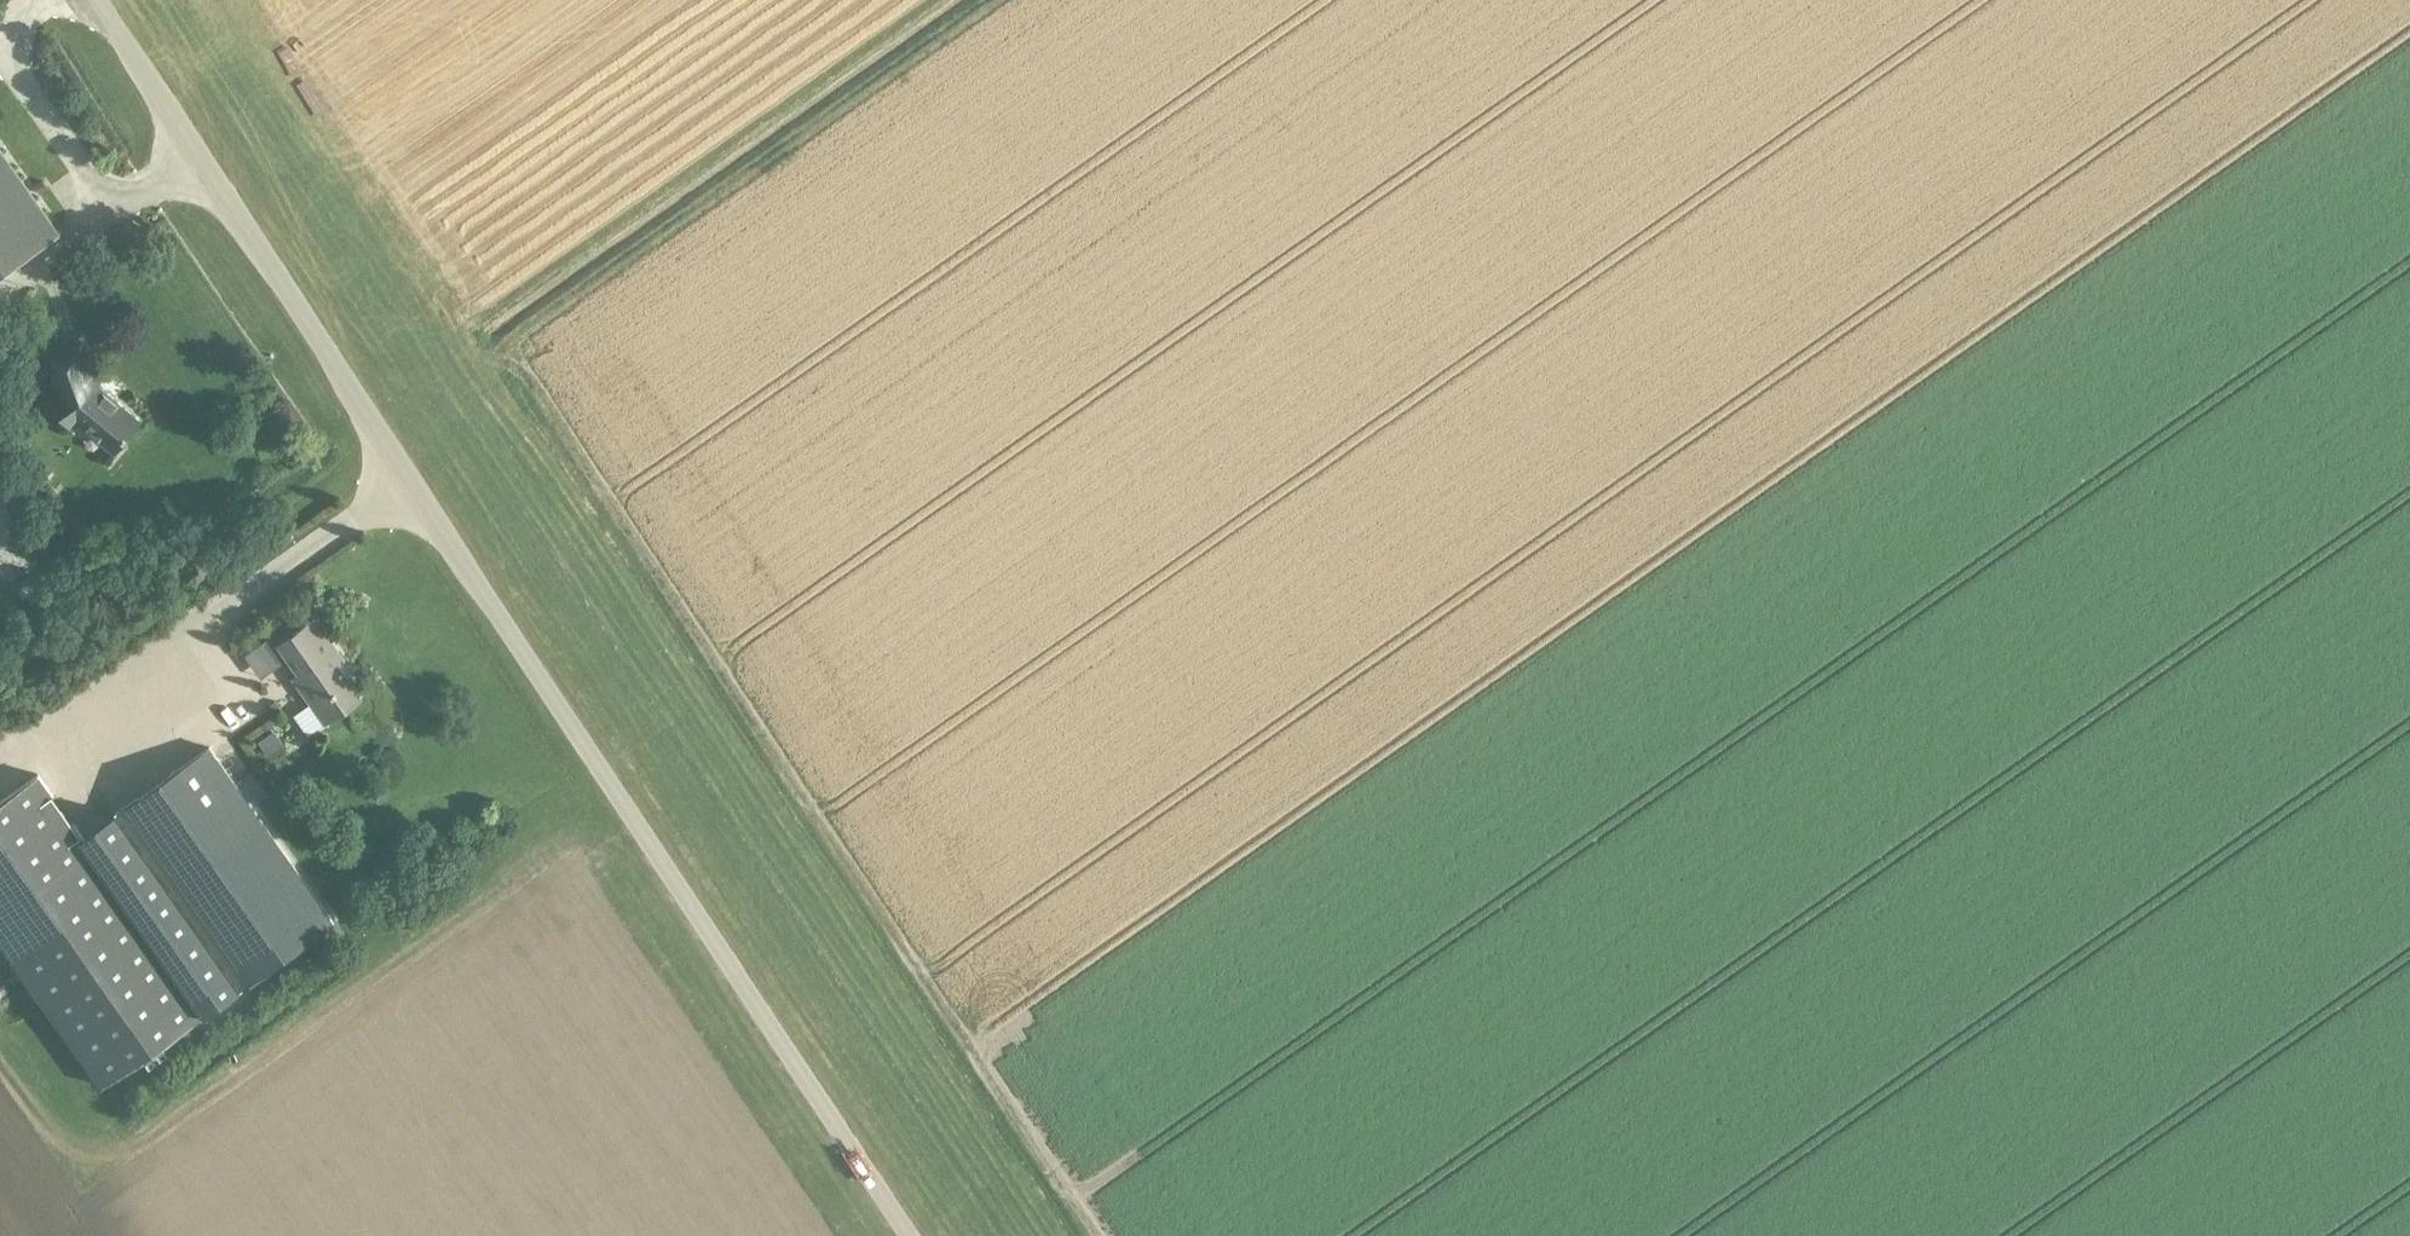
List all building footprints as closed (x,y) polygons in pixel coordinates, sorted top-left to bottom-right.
[(58,231),(0,148),(0,271),(58,231)] [(94,373),(95,372),(82,337),(62,344),(69,362),(54,368),(63,392),(53,400),(71,426),(82,418),(112,451),(113,452),(140,419),(100,386),(99,386),(94,373)] [(301,686),(311,701),(326,722),(361,697),(338,663),(344,659),(315,618),(279,643),(307,682),(301,686)] [(334,923),(210,746),(114,813),(239,990),(334,923)] [(0,801),(0,940),(103,1086),(207,1012),(239,990),(114,813),(83,836),(38,774),(0,801)]
